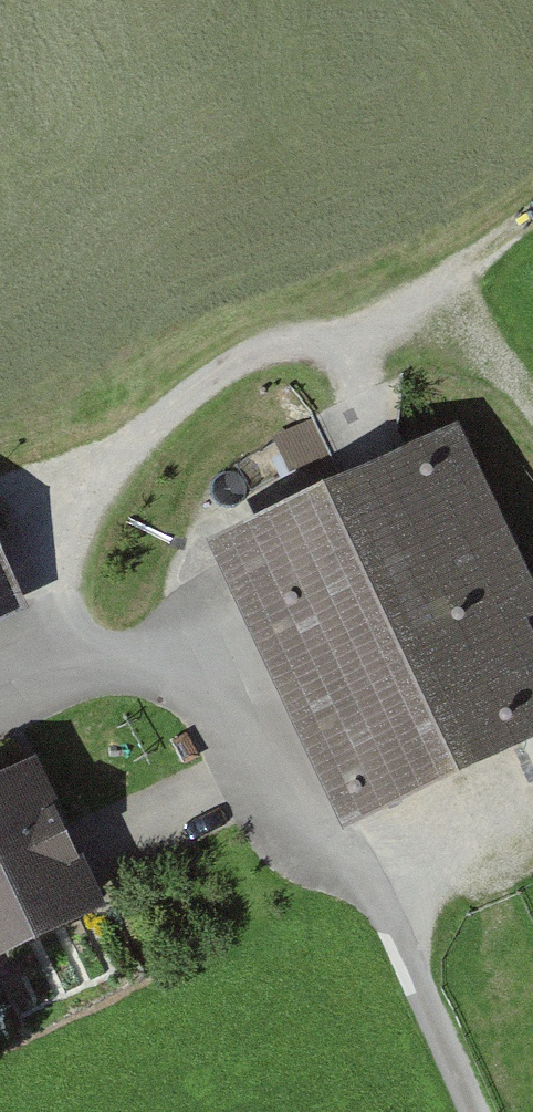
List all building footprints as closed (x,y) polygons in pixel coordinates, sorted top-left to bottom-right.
[(233,545),(356,819),(532,739),(532,555),(479,435),(233,545)] [(38,604),(0,521),(0,621),(38,604)] [(0,775),(0,958),(120,907),(52,752),(0,775)]
